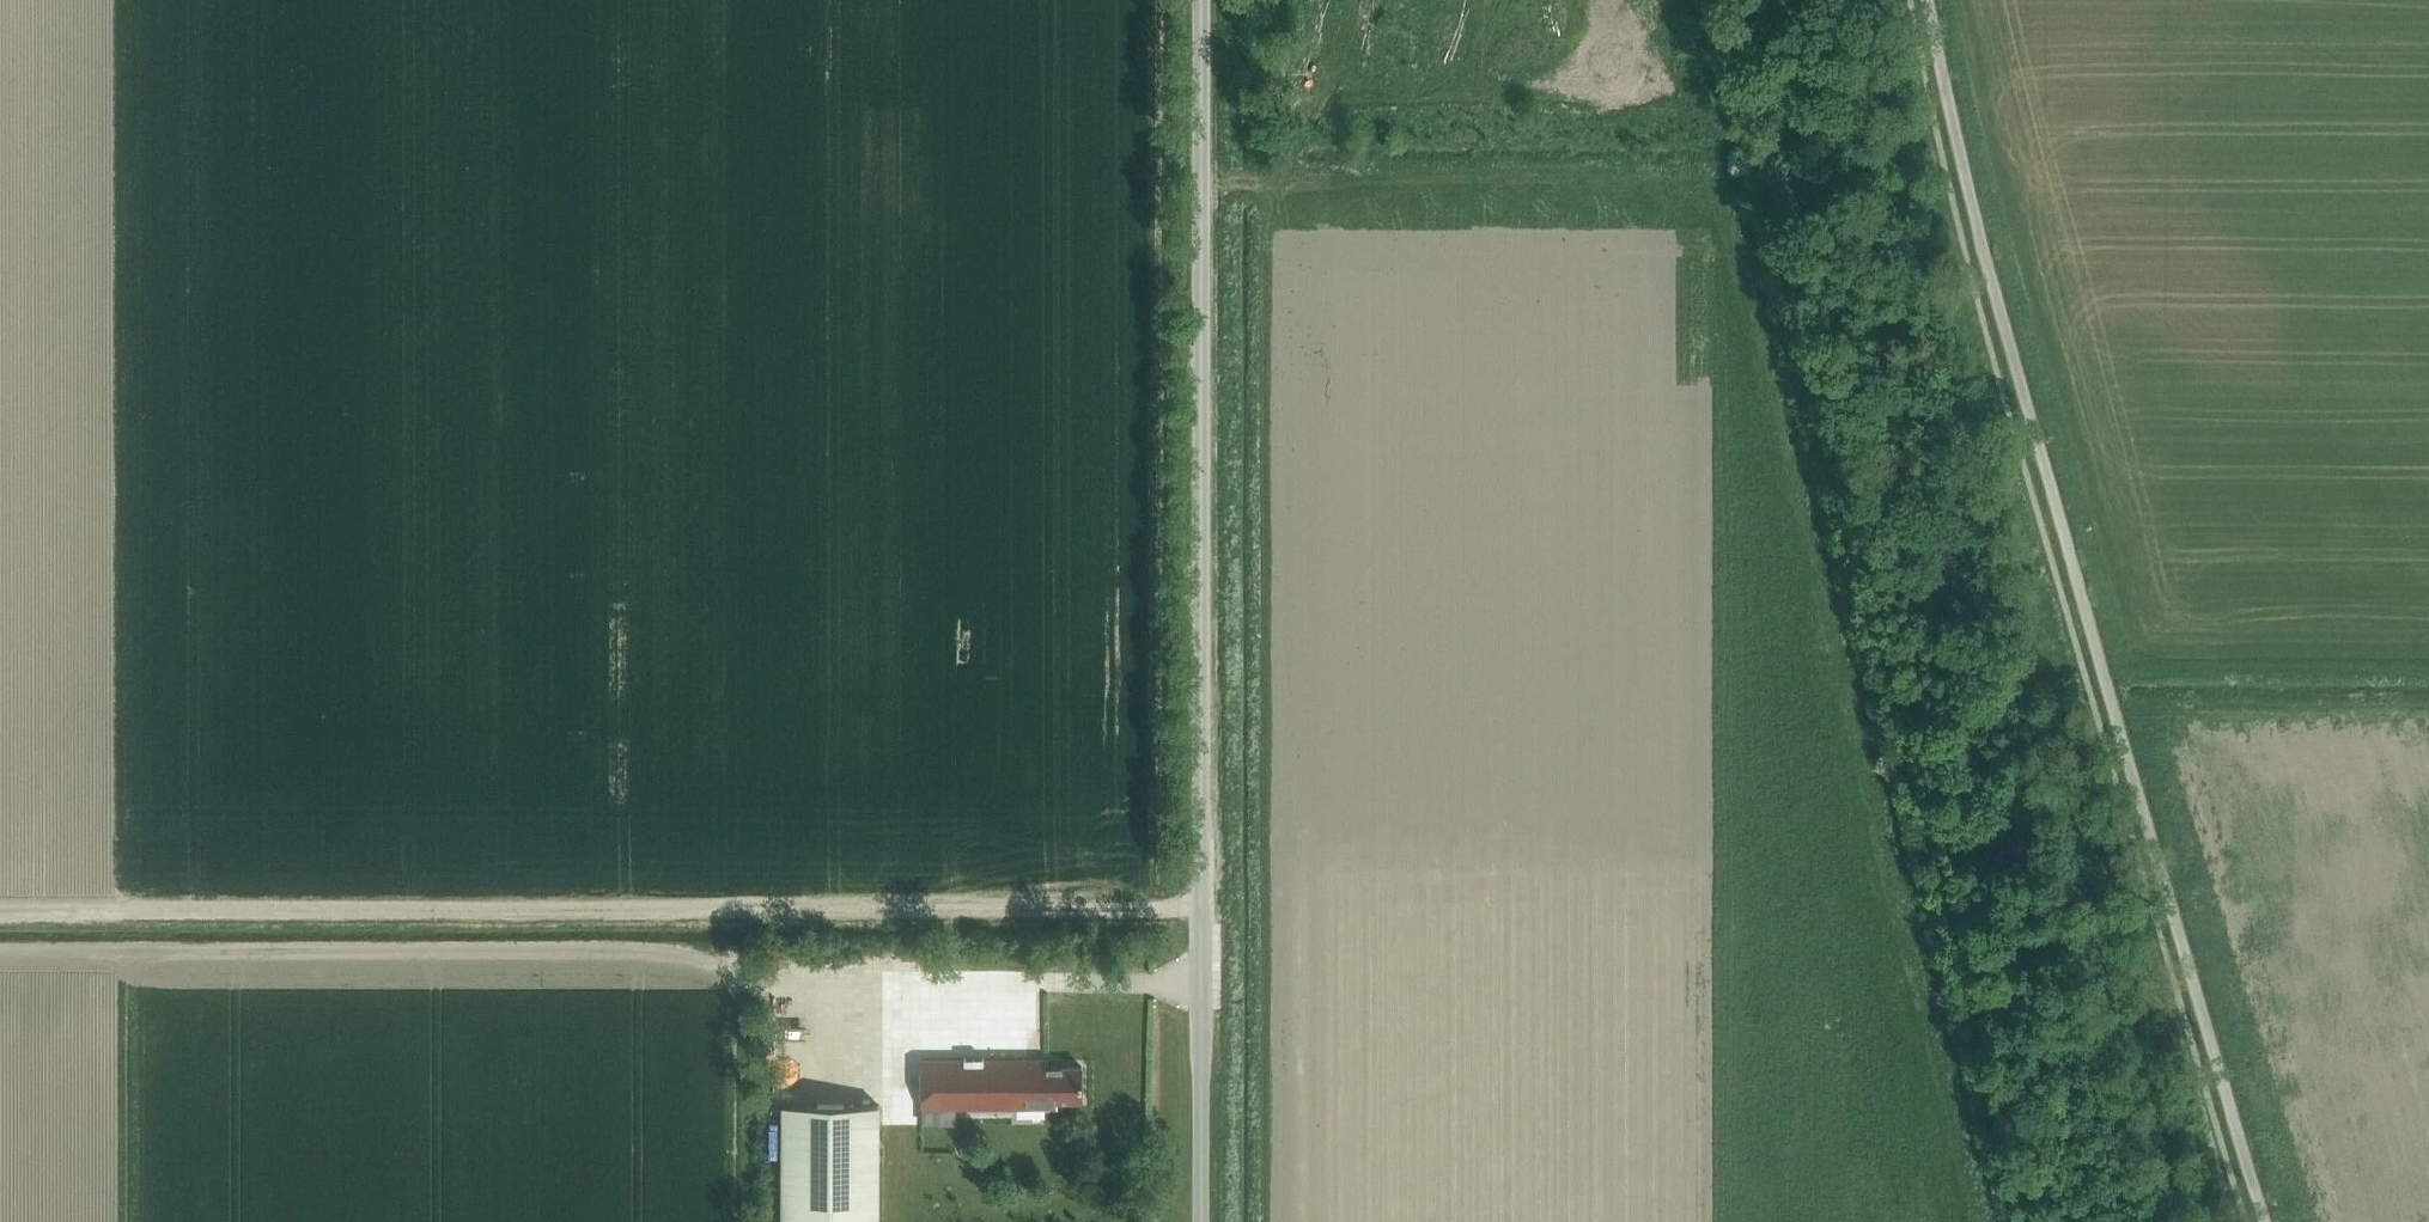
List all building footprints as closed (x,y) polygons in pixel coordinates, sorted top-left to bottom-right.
[(1081,1100),(1081,1066),(1047,1066),(1047,1059),(920,1059),(920,1107),(1057,1107),(1057,1100),(1081,1100)] [(879,1105),(781,1105),(781,1221),(879,1221),(879,1105)]
